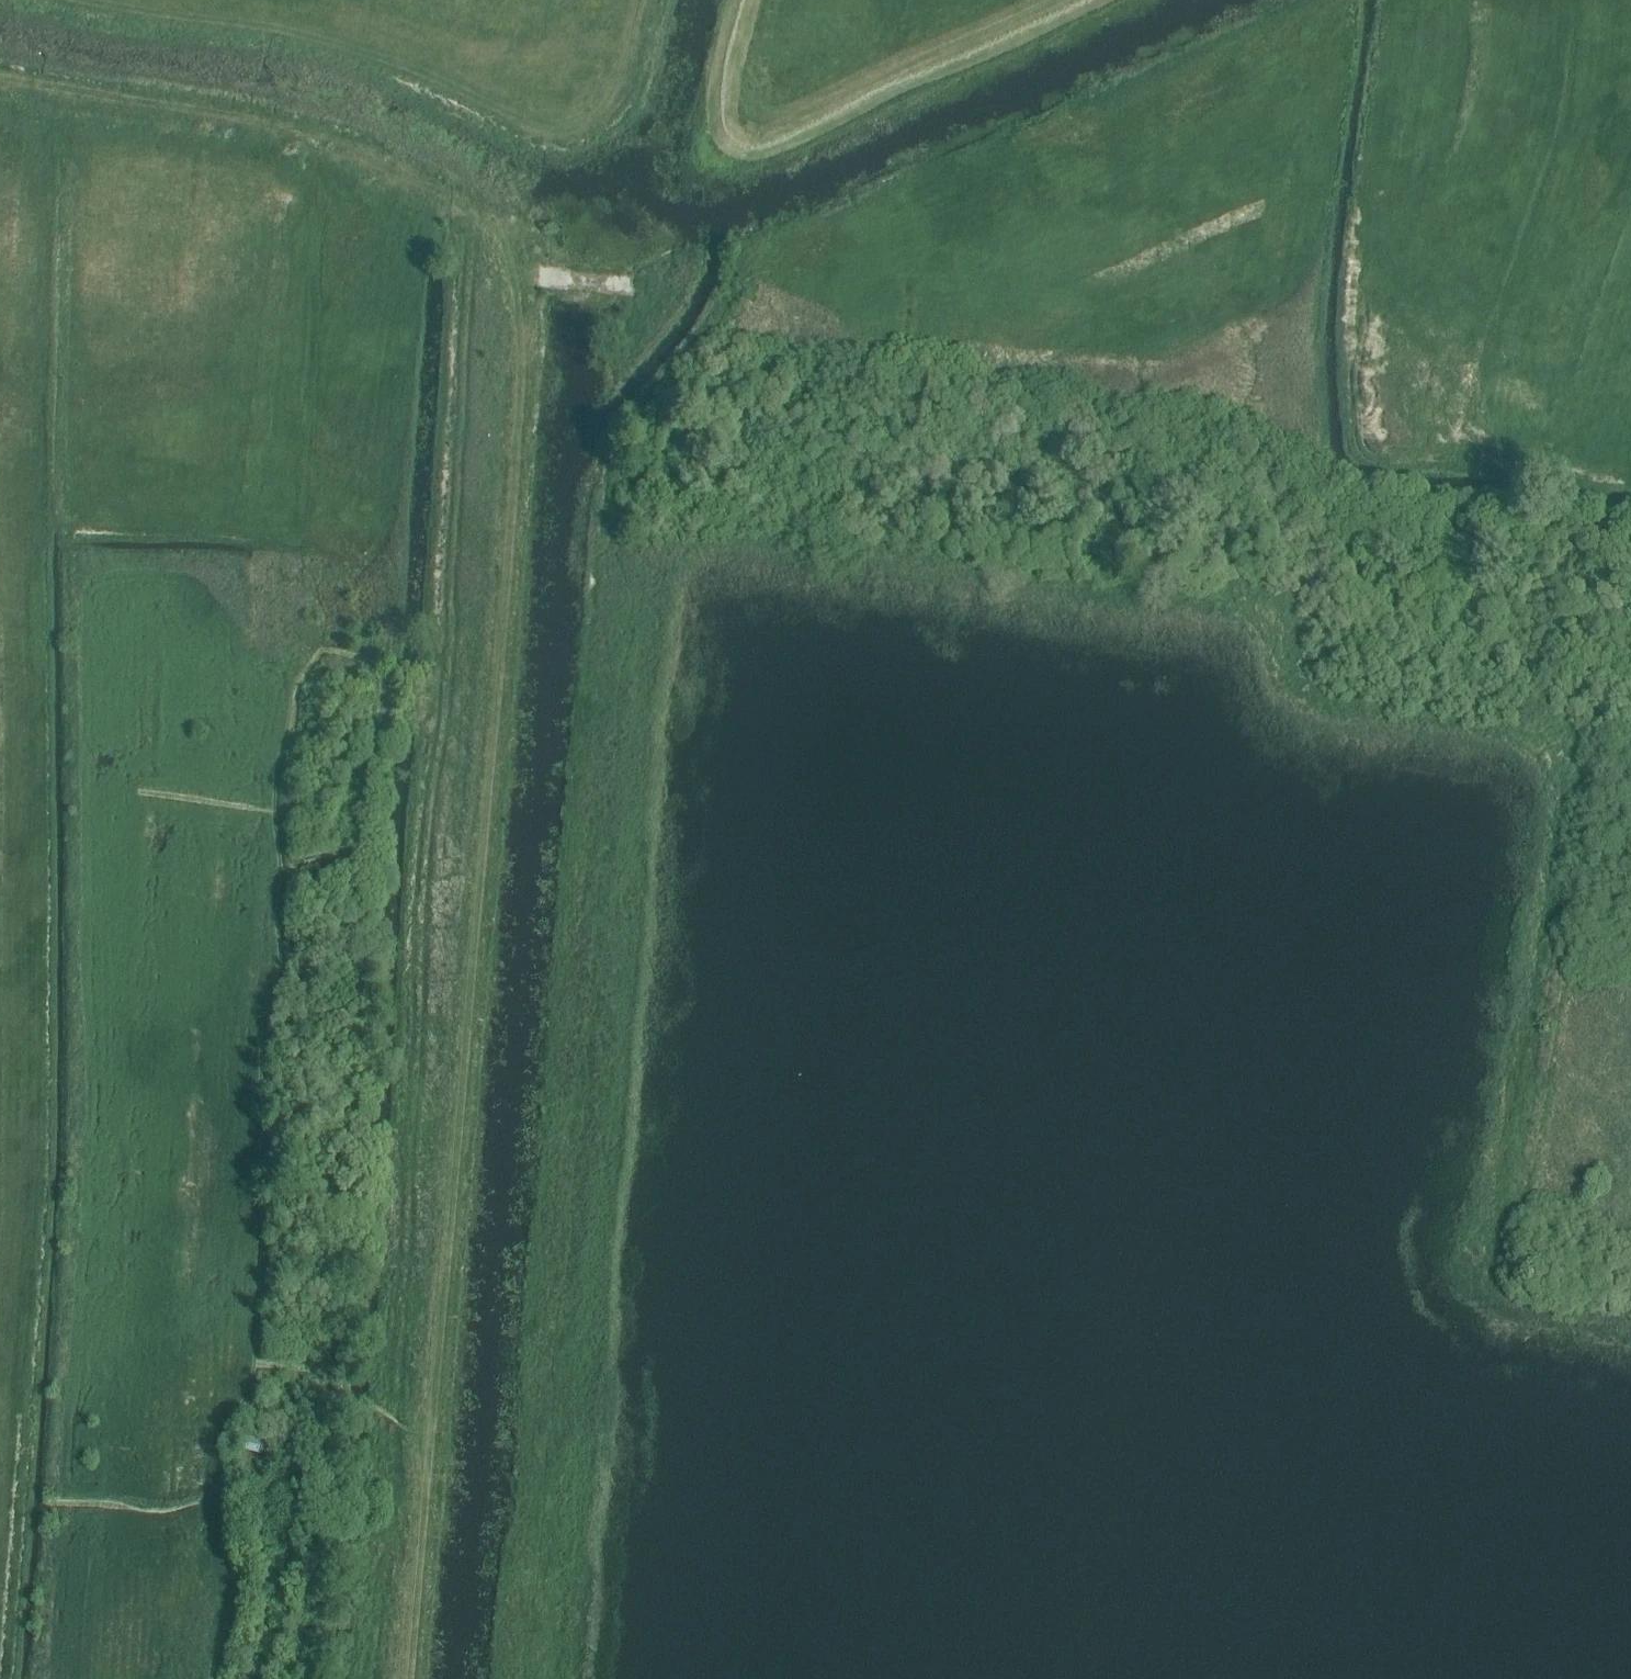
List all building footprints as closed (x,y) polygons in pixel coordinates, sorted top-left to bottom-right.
[(263,1441),(245,1436),(241,1450),(260,1455),(263,1441)]
